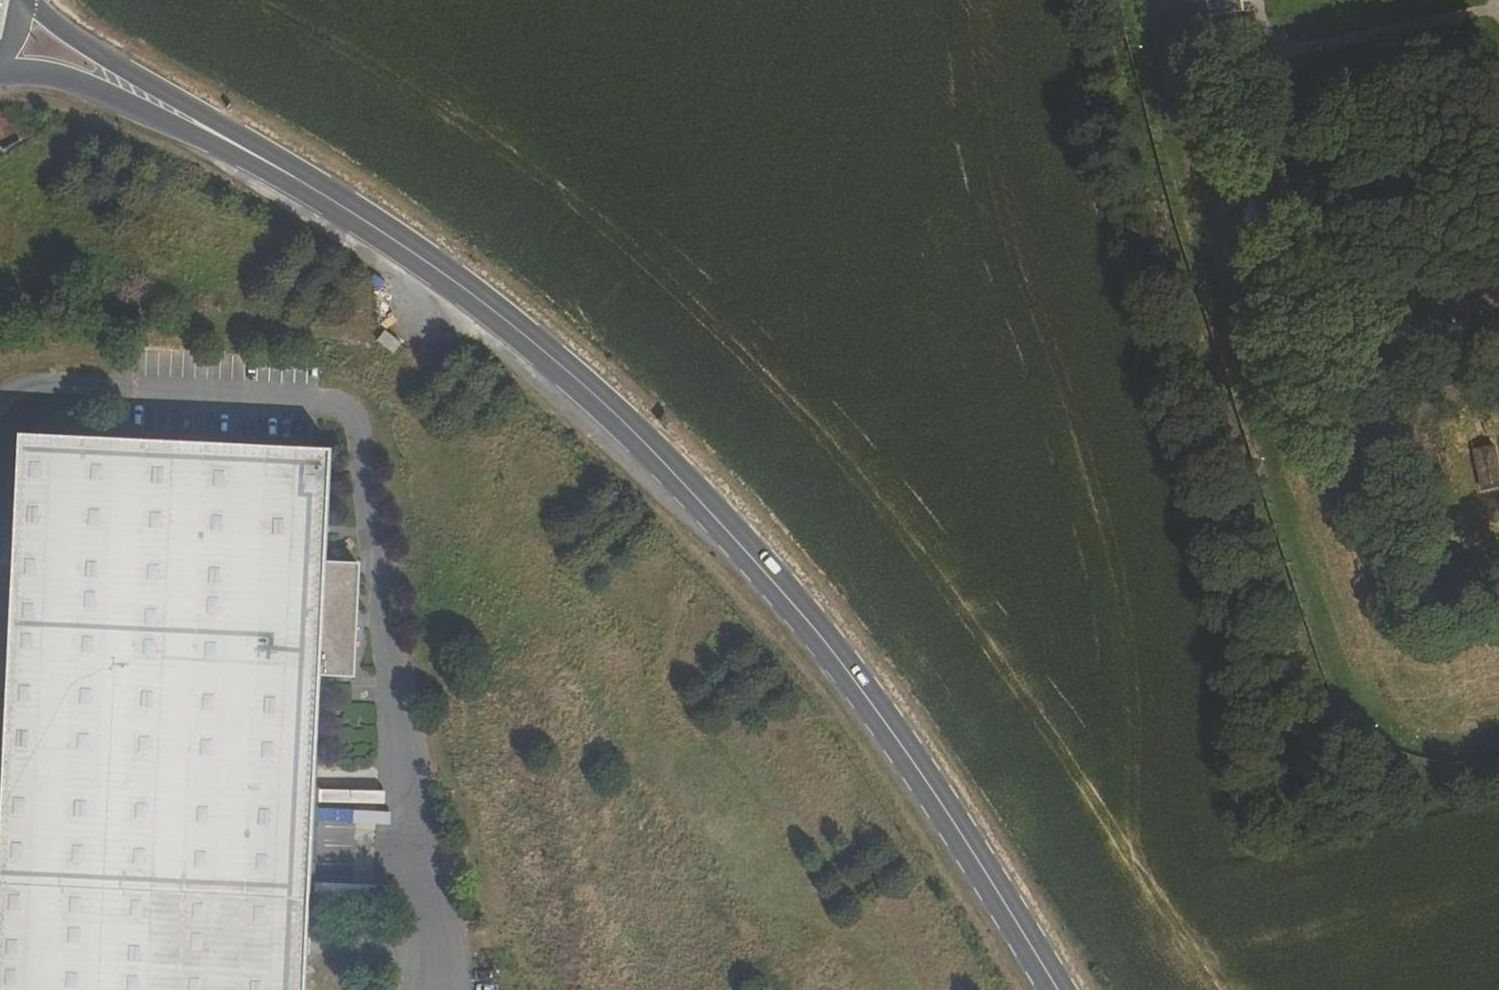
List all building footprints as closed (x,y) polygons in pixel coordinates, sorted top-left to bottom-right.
[(342,438),(27,423),(1,989),(314,989),(329,665),(363,666),(368,556),(337,555),(342,438)] [(1444,433),(1451,472),(1471,468),(1463,429),(1444,433)]
